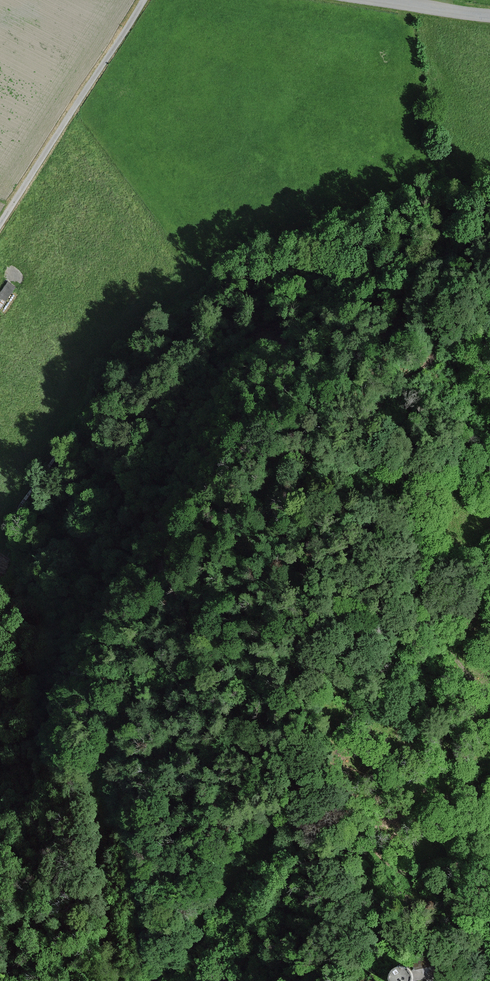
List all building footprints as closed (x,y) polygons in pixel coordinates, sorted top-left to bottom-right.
[(14,283),(6,279),(0,290),(0,308),(14,283)] [(436,976),(432,957),(413,961),(417,980),(436,976)] [(394,970),(392,974),(392,978),(393,980),(413,980),(414,976),(413,972),(410,968),(407,966),(402,965),(398,967),(394,970)]
